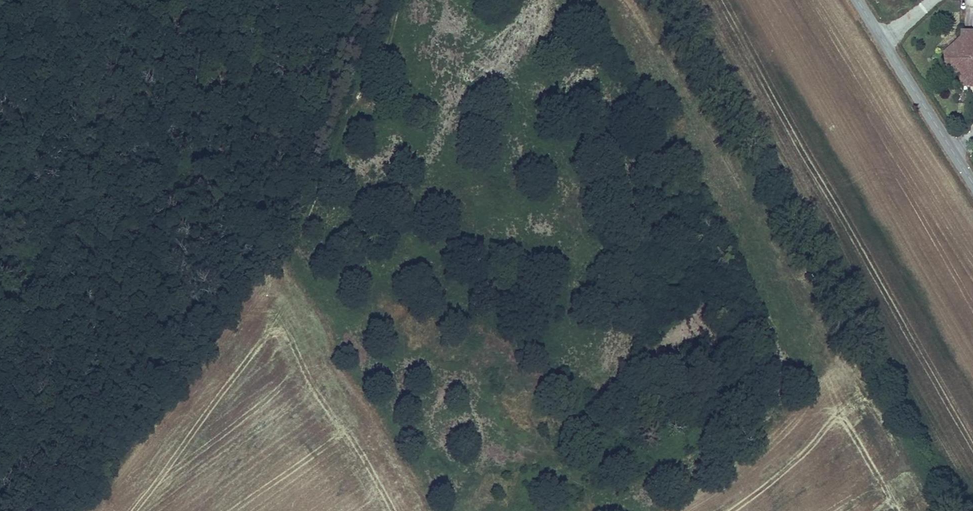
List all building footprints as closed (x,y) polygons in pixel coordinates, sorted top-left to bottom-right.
[(961,31),(960,37),(944,53),(949,59),(949,71),(959,81),(959,85),(972,85),(972,31),(961,31)]
